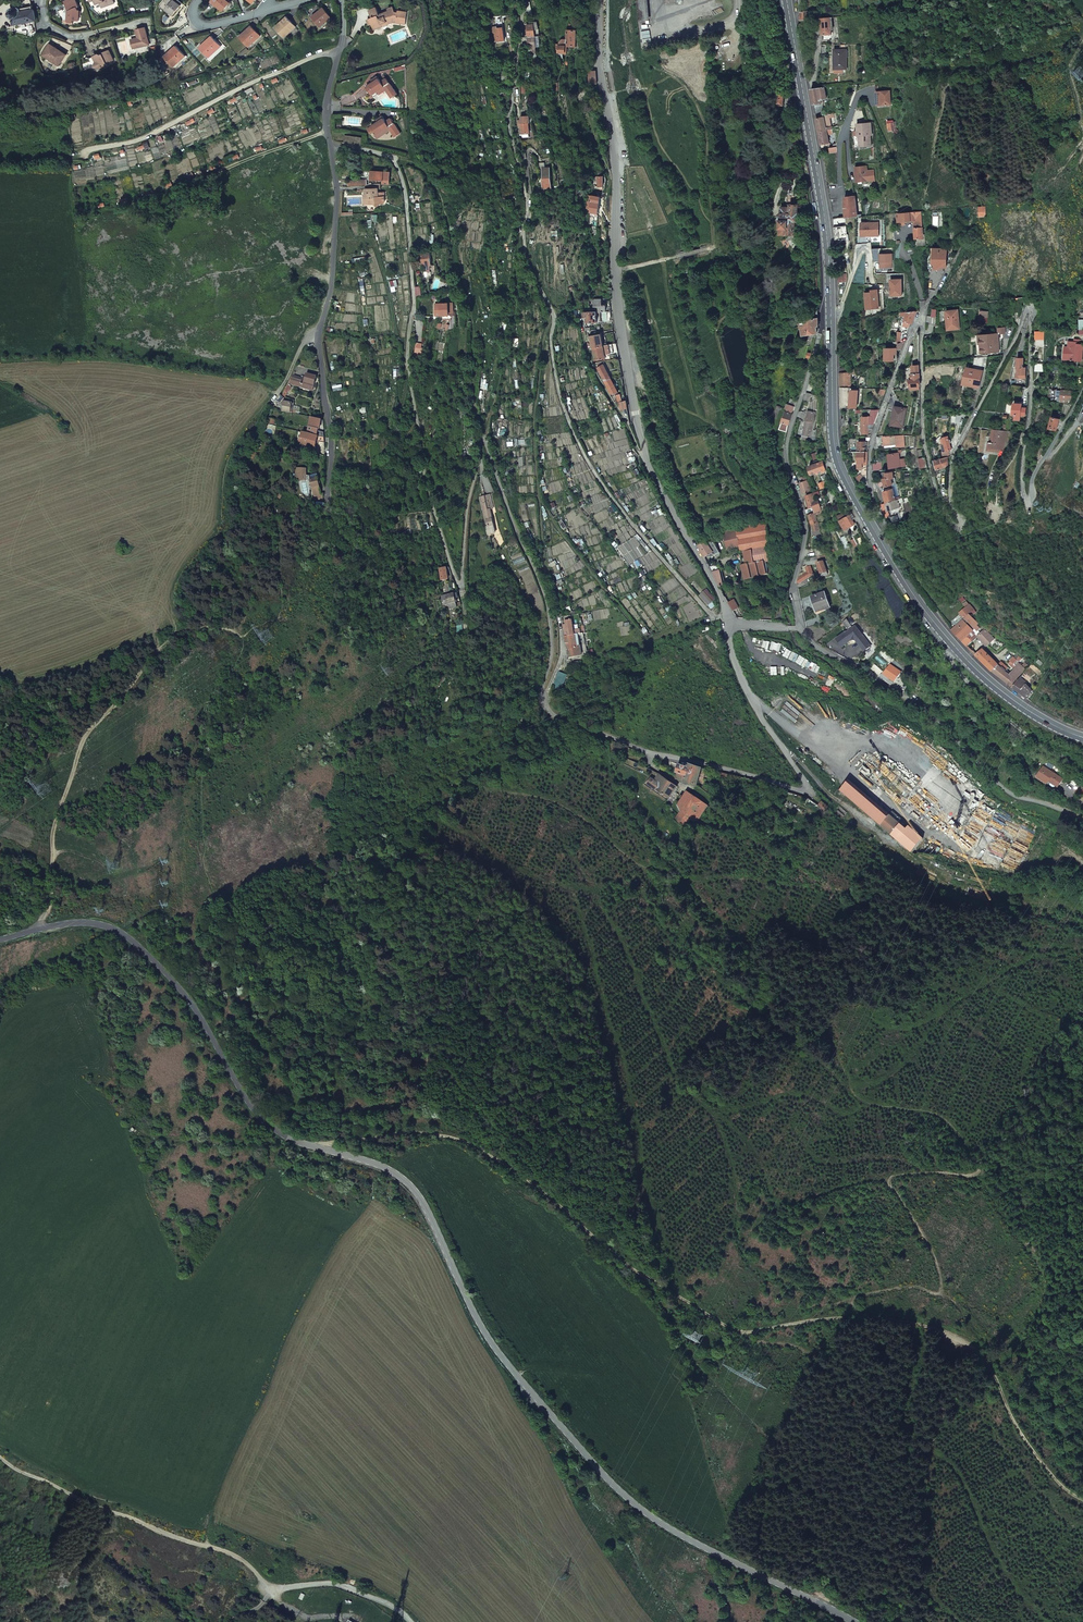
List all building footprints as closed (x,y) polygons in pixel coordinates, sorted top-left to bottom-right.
[(76,8),(78,7),(75,0),(66,0),(64,1),(68,11),(67,21),(68,22),(72,22),(72,20),(78,20),(79,16),(79,10),(78,10),(76,8)] [(174,0),(167,0),(161,6),(173,16),(181,6),(174,0)] [(228,0),(213,0),(211,2),(222,12),(231,2),(228,0)] [(33,11),(32,7),(20,9),(18,8),(11,9),(10,12),(11,18),(13,20),(14,25),(34,21),(33,11)] [(374,30),(393,22),(406,24),(407,12),(398,11),(398,13),(395,13),(394,11),(393,7),(388,9),(389,12),(380,15),(377,8),(369,11),(372,18),(370,19),(371,22),(370,23),(371,25),(372,25),(374,30)] [(331,18),(323,8),(312,17),(320,27),(331,18)] [(809,11),(801,11),(801,21),(810,20),(809,11)] [(296,27),(287,17),(275,28),(284,38),(296,27)] [(830,18),(821,19),(823,35),(831,35),(832,35),(830,18)] [(502,24),(493,25),(496,40),(504,38),(502,24)] [(534,25),(526,26),(527,34),(524,34),(525,37),(527,37),(535,36),(535,34),(534,25)] [(260,36),(251,26),(239,37),(248,47),(260,36)] [(133,49),(149,45),(145,28),(136,30),(138,38),(131,40),(133,49)] [(567,30),(567,40),(562,40),(559,43),(559,44),(559,50),(558,53),(564,53),(564,46),(576,46),(577,31),(567,30)] [(221,47),(212,36),(199,48),(209,58),(221,47)] [(536,47),(535,36),(527,37),(528,40),(526,40),(526,48),(530,48),(530,53),(536,52),(536,47)] [(43,56),(59,66),(67,55),(51,45),(43,56)] [(185,56),(176,46),(164,57),(173,67),(185,56)] [(840,50),(834,50),(834,69),(846,69),(846,50),(844,50),(840,50)] [(99,69),(108,65),(107,63),(113,60),(109,51),(103,53),(103,55),(101,55),(99,54),(93,56),(95,62),(93,67),(99,69)] [(497,70),(497,81),(502,81),(508,82),(507,71),(497,70)] [(587,72),(588,85),(596,84),(595,71),(587,72)] [(378,76),(369,84),(379,96),(388,90),(392,95),(397,90),(385,76),(381,80),(378,76)] [(825,87),(818,88),(820,100),(823,99),(827,98),(825,87)] [(818,88),(811,89),(814,105),(824,103),(823,99),(820,100),(818,88)] [(876,92),(877,106),(891,106),(890,91),(876,92)] [(821,105),(814,106),(816,116),(823,115),(821,105)] [(824,117),(826,127),(827,130),(831,129),(832,129),(829,114),(823,115),(816,116),(816,119),(824,117)] [(516,123),(516,127),(518,127),(518,134),(519,134),(529,133),(528,123),(530,123),(529,116),(521,117),(521,120),(516,120),(516,123)] [(372,125),(378,136),(391,128),(396,136),(401,132),(392,117),(387,120),(385,117),(372,125)] [(824,117),(816,119),(818,132),(827,130),(826,127),(824,117)] [(888,133),(896,132),(895,125),(893,125),(893,122),(890,122),(886,122),(888,133)] [(856,124),(856,131),(856,137),(858,136),(858,147),(869,147),(869,136),(871,136),(870,124),(856,124)] [(827,130),(818,132),(821,145),(829,143),(827,134),(827,130)] [(362,138),(345,135),(344,143),(361,145),(362,138)] [(870,182),(868,166),(857,168),(859,183),(870,182)] [(543,179),(542,180),(543,189),(551,188),(550,168),(542,168),(543,179)] [(371,180),(383,181),(383,184),(388,184),(388,181),(388,172),(372,171),(371,180)] [(365,185),(366,195),(366,198),(367,198),(367,204),(376,204),(380,203),(383,203),(385,201),(384,192),(378,192),(378,189),(381,188),(381,184),(367,184),(365,185)] [(592,196),(590,213),(598,214),(600,197),(592,196)] [(847,218),(856,217),(856,196),(845,197),(846,208),(847,218)] [(781,221),(780,233),(794,234),(795,220),(796,221),(797,205),(788,205),(788,208),(782,207),(782,213),(779,215),(779,219),(781,221)] [(911,212),(911,220),(914,220),(915,239),(917,239),(923,239),(922,234),(921,211),(911,212)] [(911,212),(898,213),(898,222),(911,220),(911,212)] [(914,254),(913,246),(905,246),(907,255),(914,254)] [(934,248),(933,251),(933,264),(935,265),(935,269),(940,269),(940,267),(946,267),(946,249),(934,248)] [(417,254),(418,262),(424,262),(424,266),(426,266),(426,271),(433,270),(433,267),(432,267),(430,253),(422,254),(417,254)] [(847,274),(838,274),(838,282),(846,281),(847,274)] [(865,293),(866,305),(878,309),(877,290),(871,291),(871,293),(865,293)] [(593,299),(594,312),(596,312),(606,311),(605,306),(601,306),(601,299),(593,299)] [(435,310),(435,316),(449,315),(448,307),(453,307),(452,303),(440,304),(440,310),(435,310)] [(809,319),(818,317),(818,310),(809,311),(809,319)] [(948,317),(949,330),(959,329),(958,310),(946,311),(947,317),(948,317)] [(906,316),(904,320),(905,321),(910,322),(913,324),(917,312),(915,311),(907,312),(906,316)] [(979,311),(978,322),(987,322),(988,312),(979,311)] [(581,312),(583,318),(585,319),(586,322),(597,322),(596,312),(594,312),(581,312)] [(926,323),(935,324),(936,317),(927,316),(926,323)] [(800,322),(801,328),(802,328),(803,335),(808,334),(808,333),(818,332),(818,326),(818,317),(809,319),(806,319),(807,321),(800,322)] [(590,344),(591,348),(592,348),(603,346),(600,334),(590,336),(591,343),(590,344)] [(978,337),(980,354),(999,351),(996,334),(978,337)] [(1069,360),(1082,361),(1082,352),(1082,343),(1081,343),(1081,339),(1075,338),(1075,341),(1069,340),(1069,346),(1071,346),(1069,360)] [(608,345),(610,354),(617,353),(615,344),(608,345)] [(592,348),(594,360),(605,358),(603,346),(592,348)] [(885,348),(885,360),(894,360),(894,354),(896,354),(897,348),(885,348)] [(1023,368),(1023,358),(1017,358),(1017,368),(1019,368),(1018,379),(1025,379),(1025,368),(1023,368)] [(611,360),(613,369),(620,368),(618,359),(613,360),(611,360)] [(603,365),(597,368),(604,380),(611,379),(603,365)] [(967,368),(963,384),(978,387),(982,372),(967,368)] [(306,379),(305,381),(314,383),(317,377),(307,373),(306,379)] [(840,373),(840,386),(851,386),(851,373),(845,373),(840,373)] [(910,380),(910,386),(919,386),(919,373),(914,373),(912,373),(912,380),(910,380)] [(292,375),(288,383),(313,389),(314,383),(305,381),(306,379),(292,375)] [(611,379),(604,380),(611,394),(618,393),(611,379)] [(1062,387),(1060,399),(1060,400),(1060,402),(1069,402),(1069,400),(1071,400),(1072,391),(1071,390),(1071,388),(1062,387)] [(840,388),(840,398),(848,398),(848,388),(840,388)] [(851,390),(850,407),(856,407),(858,391),(851,390)] [(787,409),(786,412),(792,414),(797,401),(790,399),(788,404),(787,409)] [(283,408),(283,411),(291,413),(292,403),(284,402),(283,408)] [(1013,403),(1011,414),(1014,414),(1014,419),(1020,420),(1020,415),(1025,416),(1026,408),(1022,408),(1022,404),(1013,403)] [(777,405),(772,417),(776,418),(781,407),(777,405)] [(817,408),(809,406),(807,415),(805,425),(802,439),(807,440),(808,436),(810,437),(814,422),(817,408)] [(895,407),(892,424),(902,426),(905,409),(895,407)] [(800,411),(798,416),(803,419),(806,413),(800,411)] [(786,412),(779,429),(787,432),(788,426),(792,414),(786,412)] [(1051,417),(1048,428),(1056,430),(1059,419),(1051,417)] [(313,418),(311,427),(319,429),(321,420),(313,418)] [(862,424),(862,433),(869,433),(869,430),(872,430),(874,424),(862,424)] [(968,436),(980,438),(981,430),(970,429),(969,430),(968,436)] [(995,429),(993,443),(990,442),(989,442),(989,448),(1000,450),(1003,431),(995,430),(995,429)] [(310,434),(304,433),(301,445),(315,448),(317,441),(318,436),(317,436),(310,434)] [(884,445),(896,445),(895,436),(882,436),(883,445),(884,445)] [(895,436),(896,445),(896,447),(904,447),(903,436),(895,436)] [(951,443),(950,440),(949,440),(948,436),(943,437),(943,438),(940,439),(941,444),(944,444),(945,448),(946,451),(948,451),(951,450),(950,443),(951,443)] [(809,465),(812,475),(812,474),(826,471),(823,461),(820,462),(819,460),(821,459),(820,451),(812,453),(815,463),(809,465)] [(858,462),(858,465),(867,465),(868,451),(865,451),(865,462),(858,462)] [(891,468),(900,467),(906,466),(905,459),(900,460),(899,453),(898,453),(889,454),(891,468)] [(934,461),(937,469),(943,468),(948,466),(948,457),(946,458),(934,461)] [(872,463),(873,471),(883,470),(881,462),(872,463)] [(862,469),(862,475),(867,475),(867,465),(858,465),(858,469),(862,469)] [(308,483),(309,490),(313,489),(315,500),(322,501),(323,494),(321,495),(318,474),(312,475),(308,475),(306,475),(306,468),(296,468),(296,480),(303,481),(305,482),(308,483)] [(884,481),(886,487),(892,485),(893,485),(891,478),(894,478),(893,472),(885,473),(886,478),(884,478),(884,481)] [(800,483),(803,494),(811,491),(808,480),(804,482),(800,483)] [(883,491),(886,503),(896,500),(893,489),(883,491)] [(806,495),(810,507),(816,505),(814,498),(813,494),(812,493),(806,495)] [(495,531),(490,509),(490,507),(493,506),(490,495),(479,497),(487,533),(494,531),(495,531)] [(886,503),(888,511),(900,507),(899,504),(898,500),(896,500),(886,503)] [(809,514),(811,524),(817,522),(815,513),(809,514)] [(855,524),(850,515),(848,516),(846,514),(841,517),(843,519),(840,520),(845,529),(855,524)] [(780,522),(781,533),(787,532),(794,531),(793,520),(780,522)] [(746,564),(741,565),(745,580),(768,574),(766,561),(772,560),(766,522),(725,531),(725,532),(725,533),(725,534),(724,535),(724,536),(727,549),(740,546),(741,553),(743,552),(746,564)] [(815,535),(821,534),(821,533),(819,529),(817,522),(811,524),(813,530),(811,531),(812,534),(815,535)] [(706,542),(699,547),(704,558),(713,553),(716,559),(717,558),(718,557),(719,556),(720,555),(720,553),(713,542),(708,545),(706,542)] [(816,555),(823,554),(822,551),(820,551),(819,546),(814,547),(816,555)] [(814,576),(815,580),(822,577),(828,575),(826,571),(829,570),(825,555),(805,560),(807,566),(817,563),(820,572),(816,574),(816,575),(814,576)] [(798,583),(799,584),(813,575),(810,566),(806,568),(807,572),(799,577),(798,583)] [(439,568),(441,580),(448,579),(446,567),(439,568)] [(718,587),(724,585),(720,570),(711,572),(718,587)] [(812,597),(817,612),(830,607),(825,593),(812,597)] [(440,597),(442,605),(447,604),(447,606),(450,605),(451,609),(456,607),(456,603),(454,594),(440,597)] [(734,599),(728,603),(733,612),(739,608),(734,599)] [(974,629),(977,632),(980,629),(977,626),(979,624),(971,616),(968,615),(971,613),(966,607),(959,613),(965,619),(974,629)] [(574,634),(572,619),(565,621),(566,630),(564,630),(565,636),(567,636),(574,634)] [(847,619),(843,623),(848,629),(851,626),(847,619)] [(965,619),(952,631),(957,636),(962,641),(973,631),(974,629),(965,619)] [(855,626),(847,633),(852,639),(856,640),(864,651),(870,646),(855,626)] [(723,636),(721,628),(715,629),(717,638),(723,636)] [(977,637),(986,647),(994,639),(989,633),(985,630),(978,636),(977,637)] [(973,631),(962,641),(968,647),(977,637),(978,636),(973,631)] [(852,639),(847,633),(846,632),(837,639),(843,647),(852,639)] [(565,636),(566,643),(569,643),(569,648),(574,648),(574,649),(576,649),(575,647),(576,647),(574,634),(567,636),(565,636)] [(573,649),(575,656),(583,655),(578,634),(574,634),(576,647),(575,647),(576,649),(574,649),(573,649)] [(998,665),(983,650),(982,649),(975,656),(992,672),(998,666),(998,665)] [(1021,659),(1015,654),(1012,657),(1018,662),(1021,659)] [(1018,662),(1012,657),(1008,661),(1009,662),(1015,666),(1018,662)] [(992,672),(1004,682),(1009,676),(1005,672),(1007,671),(1005,670),(1007,668),(1001,662),(998,665),(998,666),(992,672)] [(1010,687),(1025,670),(1028,666),(1024,662),(1021,665),(1018,664),(1010,674),(1009,676),(1004,682),(1010,687)] [(890,665),(883,674),(884,674),(893,681),(894,682),(901,672),(890,665)] [(892,683),(893,681),(884,674),(882,677),(890,683),(891,682),(892,683)] [(1027,685),(1020,679),(1012,689),(1020,694),(1027,700),(1032,693),(1026,686),(1027,685)] [(913,790),(872,754),(858,770),(899,806),(913,790)] [(676,778),(697,786),(702,769),(689,764),(688,768),(679,765),(677,772),(678,773),(676,778)] [(1063,780),(1044,768),(1038,778),(1057,790),(1063,780)] [(650,778),(646,783),(668,799),(677,787),(660,774),(656,781),(650,778)] [(849,780),(840,791),(880,825),(889,815),(849,780)] [(681,812),(674,820),(684,827),(691,819),(693,820),(697,820),(708,806),(687,791),(678,805),(681,812)] [(819,806),(825,811),(828,807),(821,802),(819,806)] [(838,810),(834,814),(841,820),(844,816),(838,810)] [(889,815),(880,825),(891,834),(911,852),(923,838),(910,827),(893,811),(889,815)]
